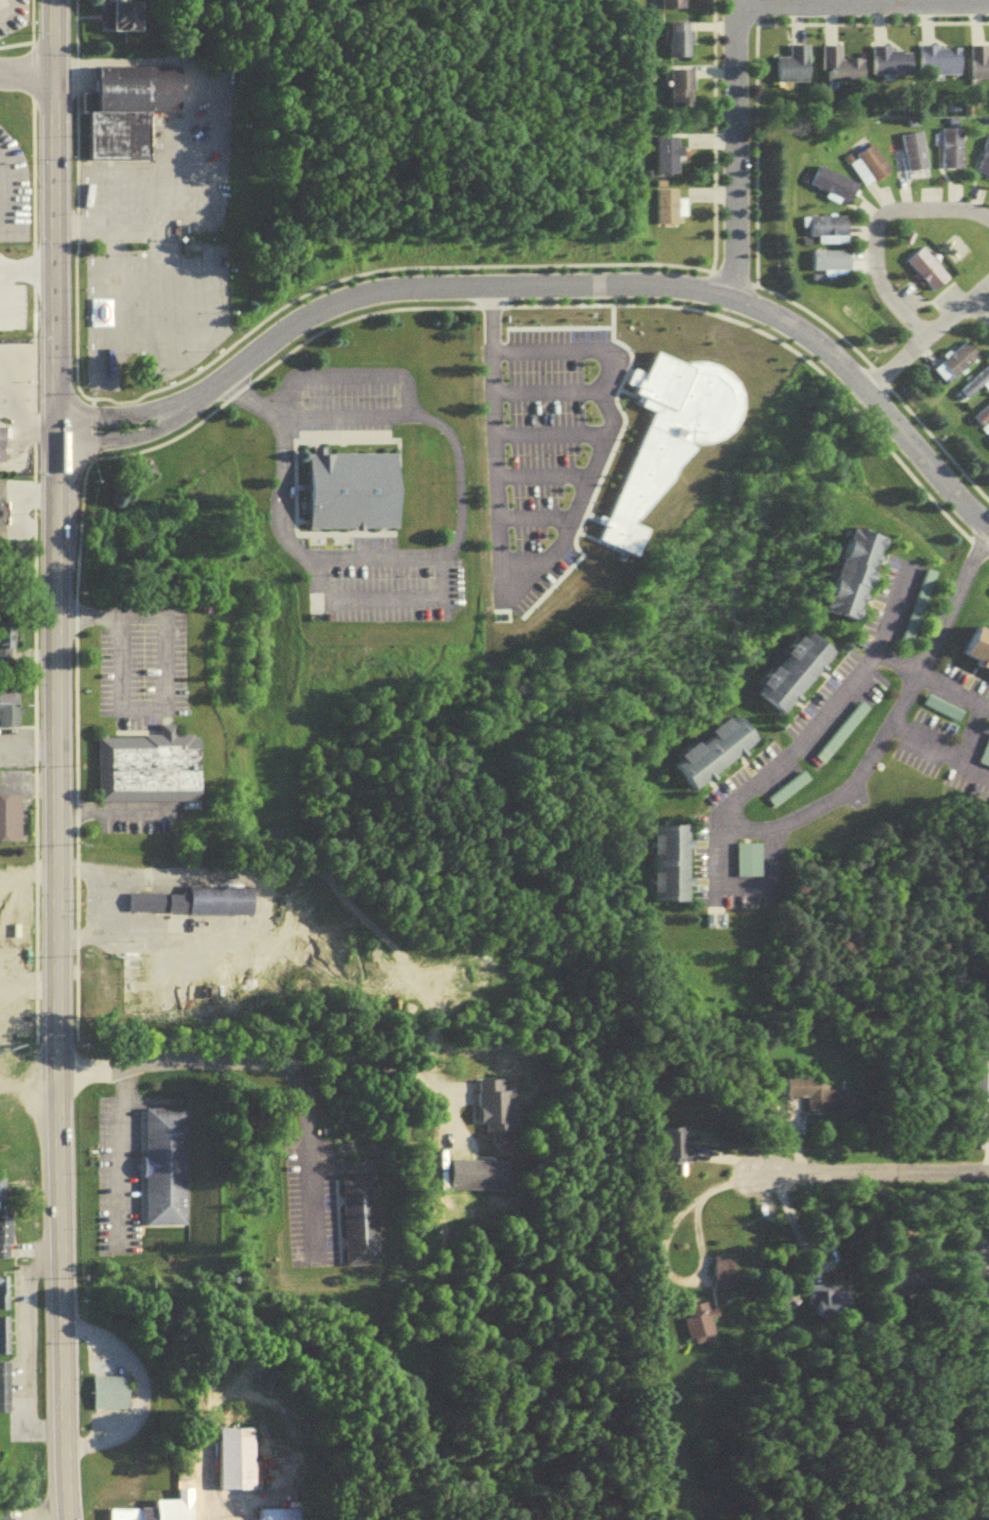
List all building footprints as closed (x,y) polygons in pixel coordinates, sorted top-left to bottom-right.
[(663,13),(690,13),(690,0),(663,0),(663,13)] [(114,37),(144,37),(144,5),(114,5),(114,37)] [(671,61),(693,61),(693,27),(671,27),(671,61)] [(810,49),(791,49),(791,61),(775,61),(775,86),(810,86),(810,49)] [(841,50),(822,51),(823,85),(864,84),(864,63),(841,64),(841,50)] [(961,80),(961,52),(921,51),(920,80),(961,80)] [(971,83),(988,83),(988,61),(988,51),(971,51),(971,83)] [(871,54),(871,80),(912,80),(912,54),(871,54)] [(176,108),(147,109),(147,155),(86,156),(85,109),(76,109),(76,90),(93,90),(93,62),(176,61),(176,108)] [(695,74),(672,74),(672,112),(695,112),(695,74)] [(959,164),(939,165),(938,126),(958,126),(959,164)] [(897,132),(904,168),(924,164),(918,128),(897,132)] [(986,128),(973,168),(988,173),(988,129),(986,128)] [(681,140),(659,140),(659,174),(681,174),(681,140)] [(868,140),(852,150),(870,176),(885,165),(868,140)] [(845,198),(854,181),(815,162),(807,180),(845,198)] [(659,194),(659,228),(681,228),(681,194),(659,194)] [(844,233),(807,232),(807,213),(844,214),(844,233)] [(905,242),(912,231),(906,227),(899,238),(905,242)] [(918,243),(902,256),(929,287),(944,273),(918,243)] [(808,246),(807,267),(849,267),(849,247),(808,246)] [(961,339),(929,367),(940,379),(972,351),(961,339)] [(980,361),(967,345),(940,368),(953,383),(980,361)] [(988,388),(988,356),(955,385),(956,387),(950,393),(954,398),(960,392),(962,395),(977,381),(986,391),(988,388)] [(988,395),(988,370),(956,395),(964,404),(984,389),(988,395)] [(988,411),(988,396),(969,414),(976,422),(988,411)] [(971,420),(979,431),(988,423),(988,407),(971,420)] [(394,525),(304,526),(304,452),(310,452),(310,446),(320,446),(320,451),(393,450),(394,525)] [(865,625),(888,540),(851,530),(828,616),(865,625)] [(927,575),(900,649),(910,652),(937,578),(927,575)] [(9,652),(0,652),(0,621),(9,621),(9,652)] [(977,626),(964,665),(988,674),(988,630),(977,626)] [(838,655),(808,632),(758,697),(788,720),(838,655)] [(14,725),(0,726),(0,684),(14,684),(14,725)] [(695,797),(762,746),(739,717),(673,767),(695,797)] [(193,796),(97,797),(96,735),(137,735),(137,733),(154,732),(154,723),(172,723),(172,735),(189,734),(189,738),(193,738),(193,796)] [(988,772),(988,744),(980,769),(988,772)] [(768,803),(774,811),(811,785),(805,777),(768,803)] [(16,838),(0,838),(0,792),(17,792),(16,838)] [(692,831),(658,831),(658,908),(691,908),(692,831)] [(761,882),(761,848),(737,848),(737,882),(761,882)] [(121,910),(243,915),(244,885),(182,883),(181,892),(122,890),(121,910)] [(848,1116),(848,1094),(821,1094),(821,1084),(788,1084),(788,1103),(807,1103),(807,1116),(848,1116)] [(140,1107),(140,1153),(137,1153),(138,1173),(140,1173),(140,1222),(179,1221),(179,1106),(140,1107)] [(663,1133),(663,1168),(690,1168),(690,1133),(663,1133)] [(341,1263),(336,1176),(368,1174),(373,1261),(341,1263)] [(12,1264),(12,1214),(0,1214),(0,1264),(12,1264)] [(714,1293),(733,1293),(733,1260),(714,1260),(714,1293)] [(806,1319),(843,1318),(842,1298),(826,1298),(826,1290),(805,1290),(806,1319)] [(783,1310),(793,1308),(791,1297),(780,1300),(783,1310)] [(689,1345),(715,1340),(711,1317),(709,1317),(707,1308),(684,1312),(689,1345)] [(9,1321),(0,1321),(0,1358),(9,1358),(9,1321)] [(0,1366),(0,1416),(10,1416),(10,1366),(0,1366)] [(86,1407),(86,1372),(121,1373),(121,1407),(86,1407)] [(212,1487),(212,1426),(247,1426),(246,1487),(212,1487)] [(172,1498),(151,1498),(151,1506),(105,1507),(105,1519),(188,1519),(187,1487),(172,1487),(172,1498)] [(293,1506),(293,1519),(250,1519),(250,1506),(293,1506)]
